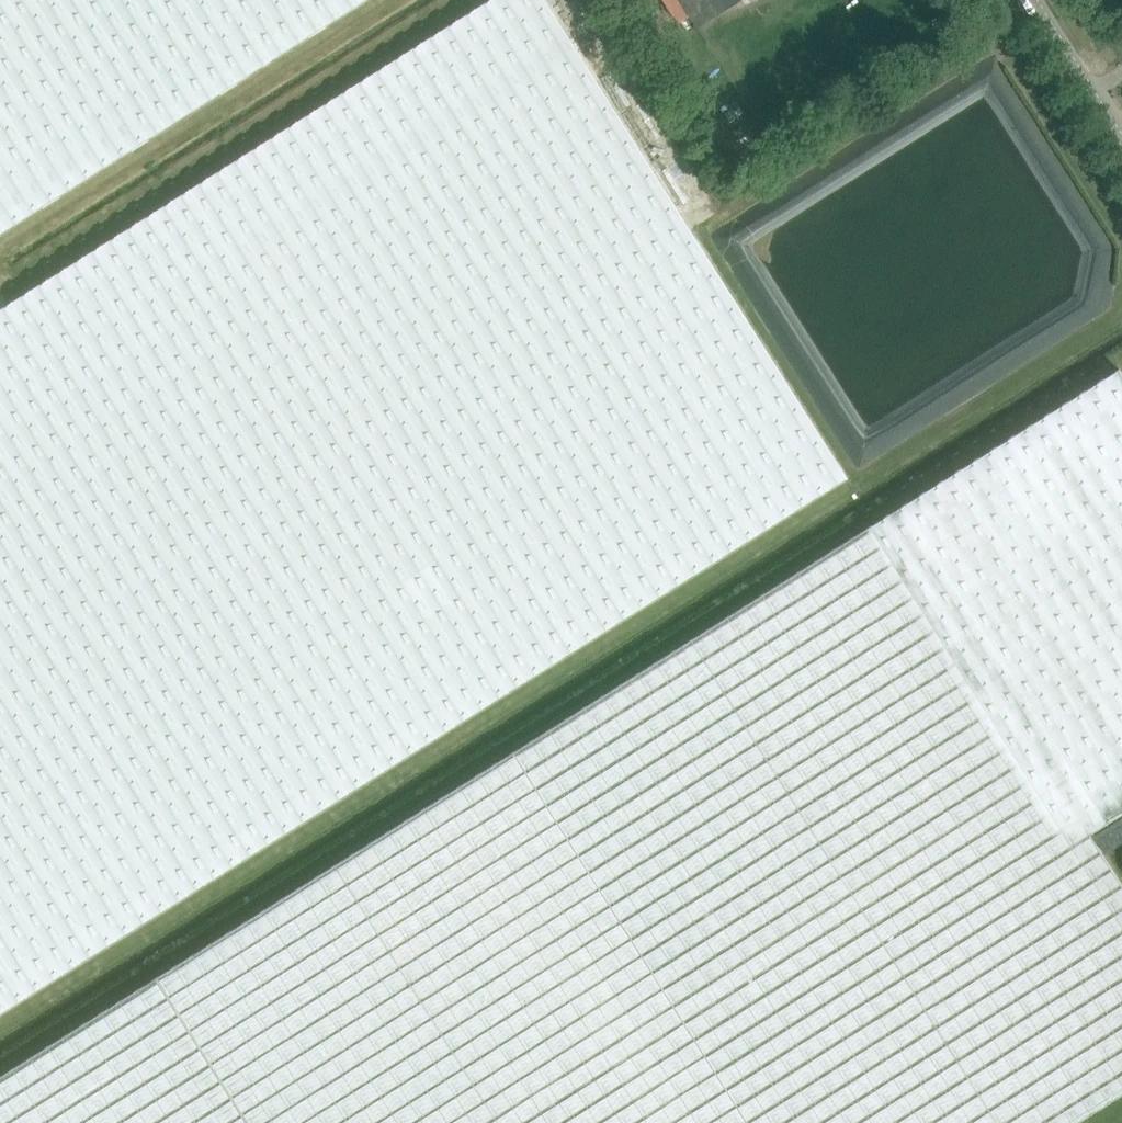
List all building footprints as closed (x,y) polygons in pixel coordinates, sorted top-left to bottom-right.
[(849,478),(696,239),(688,226),(543,0),(490,0),(491,0),(188,191),(0,311),(0,1013),(508,692),(849,478)] [(371,0),(0,0),(0,236),(371,0)] [(709,0),(677,0),(696,29),(718,15),(709,0)] [(718,15),(719,15),(743,0),(709,0),(718,15)] [(0,1077),(0,1122),(1076,1122),(1121,1094),(1121,888),(1089,836),(1121,815),(1121,377),(1117,370),(0,1077)]
